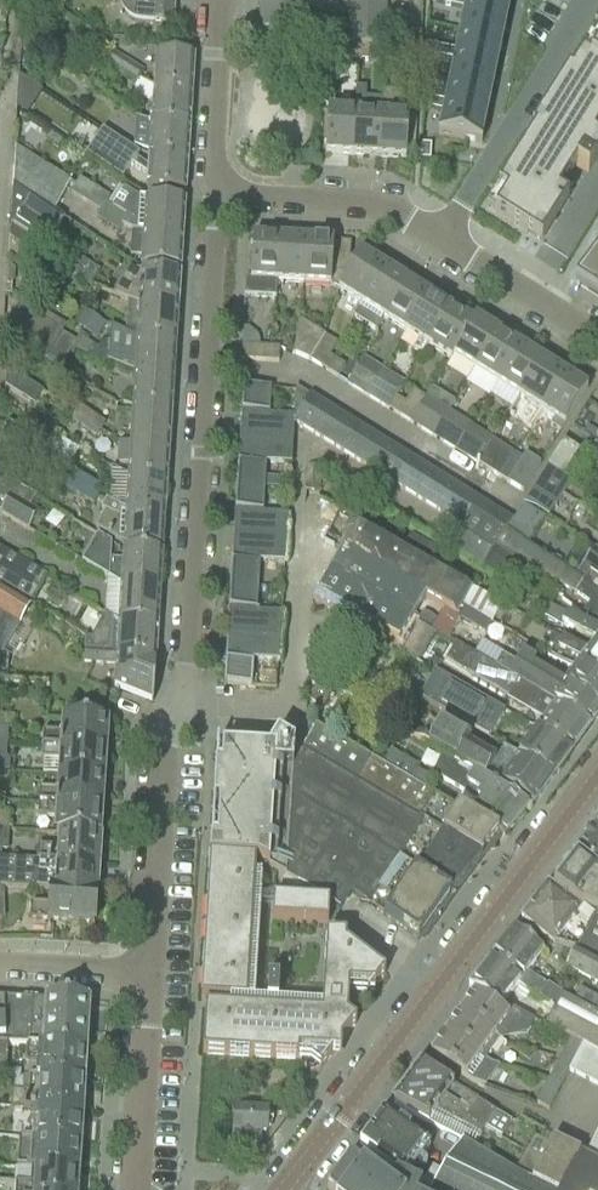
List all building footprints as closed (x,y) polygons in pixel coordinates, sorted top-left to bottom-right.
[(122,3),(123,6),(125,9),(127,13),(130,15),(134,17),(137,19),(174,22),(175,4),(176,0),(121,0),(122,3)] [(311,0),(261,0),(261,9),(304,11),(311,12),(311,0)] [(351,14),(385,16),(386,0),(352,0),(351,14)] [(450,7),(464,10),(465,5),(466,0),(451,0),(450,7)] [(465,5),(508,14),(511,0),(466,0),(465,5)] [(6,17),(9,3),(0,1),(0,16),(6,17)] [(459,29),(459,30),(503,39),(508,14),(465,5),(464,10),(460,30),(459,29)] [(304,11),(261,9),(259,36),(318,39),(318,26),(304,25),(304,11)] [(359,47),(368,47),(383,48),(384,31),(385,16),(351,14),(349,46),(359,47)] [(455,51),(454,56),(497,65),(502,40),(503,40),(503,39),(459,30),(459,31),(460,31),(455,51)] [(486,209),(495,214),(527,234),(541,243),(568,200),(558,194),(576,166),(588,173),(597,157),(597,140),(594,138),(597,132),(597,31),(593,39),(571,74),(568,72),(545,109),(517,152),(520,154),(498,190),(486,209)] [(390,61),(405,62),(407,32),(392,32),(390,61)] [(349,46),(326,45),(325,59),(348,60),(349,46)] [(427,45),(425,55),(439,58),(441,48),(427,45)] [(348,60),(358,61),(359,47),(349,46),(348,60)] [(367,62),(368,47),(359,47),(358,61),(367,62)] [(441,48),(439,58),(453,61),(454,56),(455,51),(441,48)] [(106,67),(119,74),(126,62),(114,54),(106,67)] [(154,56),(152,89),(153,89),(192,91),(194,58),(170,57),(154,56)] [(449,81),(448,82),(492,91),(492,90),(497,65),(454,56),(453,61),(449,81)] [(126,62),(119,74),(136,84),(140,78),(135,75),(139,70),(126,62)] [(445,103),(444,107),(486,116),(492,91),(492,92),(492,91),(448,82),(448,83),(449,83),(445,103)] [(152,89),(150,124),(190,126),(192,91),(153,89),(152,89)] [(352,156),(378,158),(382,99),(365,98),(366,89),(356,89),(355,102),(355,113),(352,156)] [(382,99),(378,158),(405,159),(408,116),(406,116),(407,101),(382,99)] [(325,154),(352,156),(355,113),(355,102),(332,100),(332,111),(328,111),(325,154)] [(430,100),(428,110),(443,113),(444,107),(445,103),(430,100)] [(438,132),(438,134),(481,143),(482,141),(481,141),(486,116),(444,107),(443,113),(439,132),(438,132)] [(150,124),(148,157),(187,160),(190,126),(150,124)] [(102,131),(86,156),(122,180),(131,167),(147,177),(146,191),(185,193),(187,160),(148,157),(147,170),(135,161),(139,156),(102,131)] [(421,146),(420,161),(430,161),(431,146),(421,146)] [(15,150),(13,185),(53,212),(70,184),(15,150)] [(72,195),(86,204),(94,191),(80,182),(72,195)] [(13,185),(10,224),(46,248),(64,219),(53,212),(13,185)] [(94,191),(86,204),(100,212),(101,213),(106,205),(109,200),(94,191)] [(123,191),(112,209),(127,218),(122,227),(130,230),(131,231),(143,231),(143,233),(144,233),(144,234),(182,237),(185,203),(185,202),(136,199),(123,191)] [(100,212),(96,218),(119,232),(122,227),(127,218),(112,209),(106,205),(101,213),(100,212)] [(49,250),(46,248),(10,224),(10,225),(11,226),(8,261),(32,277),(49,250)] [(131,231),(130,256),(141,256),(140,267),(156,268),(180,270),(182,237),(144,234),(144,233),(143,233),(143,231),(131,231)] [(275,299),(276,283),(280,239),(253,238),(250,280),(245,279),(244,297),(275,299)] [(276,283),(303,284),(306,241),(280,239),(276,283)] [(344,272),(349,263),(350,244),(306,241),(303,284),(330,286),(338,291),(348,274),(344,272)] [(575,284),(577,285),(597,298),(597,252),(575,284)] [(338,291),(361,305),(384,268),(361,254),(348,274),(338,291)] [(377,328),(383,319),(406,282),(384,268),(361,305),(355,314),(377,328)] [(129,270),(114,295),(139,305),(139,307),(178,309),(180,275),(156,274),(141,273),(133,272),(129,270)] [(383,319),(405,333),(428,296),(406,282),(383,319)] [(428,296),(405,333),(419,341),(413,350),(422,356),(427,346),(451,310),(428,296)] [(137,333),(136,339),(176,342),(178,309),(139,307),(137,333)] [(3,333),(47,359),(62,335),(18,308),(3,333)] [(427,346),(450,360),(475,319),(472,323),(451,310),(427,346)] [(81,311),(72,325),(97,340),(105,326),(81,311)] [(453,357),(475,370),(498,333),(475,319),(450,360),(450,361),(453,357)] [(292,355),(309,362),(324,337),(297,320),(292,355)] [(110,326),(108,363),(134,373),(173,375),(176,342),(136,339),(133,338),(113,328),(110,326)] [(475,370),(497,384),(520,347),(498,333),(475,370)] [(62,335),(47,359),(61,368),(71,352),(76,344),(75,343),(62,335)] [(309,362),(329,374),(337,361),(329,357),(337,344),(324,337),(309,362)] [(76,344),(71,352),(85,361),(93,347),(78,338),(75,343),(76,344)] [(240,361),(268,362),(270,348),(241,346),(240,361)] [(93,347),(85,361),(99,370),(108,356),(93,347)] [(497,384),(519,398),(542,361),(520,347),(497,384)] [(270,348),(268,362),(278,363),(279,348),(270,348)] [(347,385),(365,396),(381,372),(363,360),(347,385)] [(337,361),(329,374),(337,379),(345,366),(337,361)] [(527,403),(541,411),(564,375),(542,361),(519,398),(527,403)] [(43,392),(7,370),(5,387),(25,400),(35,406),(43,392)] [(365,396),(388,410),(403,385),(381,372),(365,396)] [(134,373),(132,409),(171,411),(173,375),(134,373)] [(564,375),(541,411),(555,420),(550,427),(560,433),(587,389),(564,375)] [(388,410),(411,424),(426,399),(412,390),(404,403),(396,398),(404,386),(403,385),(388,410)] [(246,429),(246,439),(294,442),(295,424),(295,418),(293,418),(269,416),(270,390),(244,388),(244,386),(243,386),(240,428),(246,429)] [(296,389),(293,418),(295,418),(295,424),(462,527),(449,548),(483,569),(495,548),(505,533),(505,532),(512,521),(296,389)] [(433,389),(426,399),(448,412),(454,402),(433,389)] [(519,398),(515,403),(524,409),(527,403),(519,398)] [(411,424),(432,437),(448,412),(426,399),(411,424)] [(70,412),(66,419),(81,428),(90,415),(75,405),(70,412)] [(132,409),(130,445),(169,448),(171,411),(132,409)] [(432,437),(454,451),(462,439),(470,426),(448,412),(432,437)] [(90,415),(81,428),(96,438),(100,432),(105,424),(90,415)] [(9,426),(1,441),(19,451),(28,437),(9,426)] [(239,448),(236,488),(264,489),(266,463),(292,465),(294,442),(246,439),(245,449),(239,448)] [(462,439),(454,451),(463,456),(470,444),(462,439)] [(597,440),(590,452),(597,456),(596,458),(597,459),(597,440)] [(477,465),(499,479),(514,455),(492,441),(477,465)] [(562,444),(547,467),(565,478),(579,455),(562,444)] [(128,465),(128,479),(167,481),(169,448),(130,445),(130,446),(121,446),(120,465),(128,465)] [(514,455),(499,479),(522,493),(540,464),(525,455),(522,460),(514,455)] [(547,467),(531,491),(555,507),(569,485),(563,481),(565,478),(547,467)] [(306,468),(304,494),(319,495),(321,469),(306,468)] [(71,473),(67,480),(98,498),(102,491),(71,473)] [(28,529),(37,512),(30,508),(36,497),(0,476),(0,513),(28,529)] [(127,504),(126,513),(164,515),(167,481),(128,479),(127,504)] [(67,480),(63,487),(94,505),(98,498),(67,480)] [(240,527),(239,537),(287,541),(288,516),(262,514),(264,489),(236,488),(233,527),(240,527)] [(105,513),(96,530),(124,544),(124,546),(138,547),(162,549),(164,515),(126,513),(106,503),(101,512),(105,513)] [(512,521),(505,532),(526,545),(527,546),(533,535),(512,521)] [(354,527),(340,552),(425,600),(446,612),(455,617),(461,607),(470,592),(354,527)] [(495,548),(561,588),(588,606),(590,607),(583,617),(579,622),(585,625),(597,631),(597,580),(590,574),(587,577),(583,582),(576,578),(527,546),(526,545),(505,532),(495,548)] [(437,550),(411,535),(404,549),(430,563),(437,550)] [(97,536),(83,563),(106,576),(120,584),(160,587),(162,554),(137,552),(122,551),(121,564),(110,563),(111,543),(97,536)] [(232,547),(230,586),(257,588),(259,563),(285,565),(287,541),(239,537),(239,547),(232,547)] [(495,548),(483,569),(550,607),(561,588),(495,548)] [(28,605),(45,577),(0,550),(0,588),(28,605)] [(576,578),(583,582),(587,577),(590,574),(597,580),(597,553),(595,551),(580,572),(576,578)] [(340,552),(327,574),(412,622),(425,600),(340,552)] [(328,575),(312,603),(399,652),(415,624),(335,579),(328,575)] [(120,584),(118,622),(157,625),(160,587),(120,584)] [(234,626),(233,636),(280,639),(281,614),(255,612),(257,588),(230,586),(227,625),(234,626)] [(28,605),(0,588),(0,653),(28,605)] [(470,592),(461,607),(478,617),(491,624),(501,605),(471,589),(470,592)] [(444,614),(442,619),(457,627),(459,624),(468,624),(473,626),(478,617),(461,607),(455,617),(446,612),(444,614)] [(545,618),(561,626),(593,642),(590,647),(597,653),(597,631),(585,625),(579,622),(567,615),(550,607),(545,618)] [(423,613),(418,621),(431,628),(435,621),(423,613)] [(86,638),(85,651),(117,653),(116,657),(155,659),(157,625),(118,622),(106,615),(92,639),(86,638)] [(540,644),(551,649),(581,664),(597,676),(597,653),(590,647),(585,654),(562,642),(545,634),(540,644)] [(280,639),(233,636),(232,646),(226,645),(223,687),(225,687),(225,685),(251,687),(252,660),(278,662),(280,639)] [(547,658),(573,672),(566,681),(570,684),(597,705),(597,676),(581,664),(551,649),(547,658)] [(117,653),(85,651),(84,663),(115,665),(113,687),(130,694),(152,702),(155,659),(116,657),(117,653)] [(494,669),(510,678),(518,682),(540,695),(591,725),(597,716),(597,705),(570,684),(567,689),(564,686),(561,689),(529,670),(530,668),(534,662),(520,654),(515,664),(502,656),(495,667),(494,669)] [(477,656),(467,674),(509,698),(518,682),(510,678),(494,669),(495,667),(477,656)] [(434,672),(419,699),(489,739),(504,713),(434,672)] [(318,684),(308,702),(322,710),(332,692),(318,684)] [(543,720),(536,730),(572,752),(591,725),(540,695),(530,711),(543,720)] [(42,733),(42,747),(104,751),(105,738),(108,738),(109,726),(106,725),(106,723),(63,720),(62,734),(42,733)] [(442,724),(429,748),(444,756),(485,780),(486,778),(496,761),(467,744),(469,740),(442,724)] [(316,726),(301,751),(356,782),(370,757),(316,726)] [(536,730),(516,756),(553,777),(572,752),(536,730)] [(209,860),(200,1002),(205,1002),(247,1005),(256,862),(268,869),(275,768),(291,770),(293,746),(290,745),(275,736),(267,752),(256,751),(222,749),(221,766),(215,766),(212,805),(219,805),(216,840),(210,839),(209,860)] [(8,773),(10,773),(10,762),(6,759),(7,745),(0,745),(0,772),(8,773)] [(275,768),(268,869),(302,887),(301,888),(340,912),(352,894),(419,941),(451,896),(482,859),(483,858),(482,857),(423,823),(356,782),(301,751),(293,746),(291,770),(275,768)] [(60,762),(59,775),(103,778),(103,774),(106,775),(107,762),(104,762),(104,751),(42,747),(41,761),(60,762)] [(496,761),(486,778),(498,786),(501,781),(514,791),(531,803),(533,805),(553,777),(516,756),(516,757),(504,747),(496,761)] [(390,750),(382,764),(409,780),(415,769),(417,766),(390,750)] [(444,756),(433,776),(477,802),(470,814),(476,819),(499,833),(503,836),(505,837),(529,806),(508,793),(498,786),(486,778),(485,780),(444,756)] [(382,764),(370,757),(356,782),(423,823),(482,857),(499,833),(470,814),(427,790),(409,780),(382,764)] [(415,769),(409,780),(427,790),(433,779),(415,769)] [(39,791),(38,803),(101,807),(102,794),(104,792),(105,784),(102,782),(103,778),(59,775),(58,792),(39,791)] [(55,834),(58,835),(99,837),(99,832),(102,831),(103,822),(100,820),(101,807),(38,803),(37,818),(56,819),(55,834)] [(571,857),(575,860),(597,877),(597,823),(571,857)] [(0,852),(7,853),(8,831),(6,831),(0,831),(0,857),(0,852)] [(37,848),(36,863),(97,866),(99,837),(58,835),(57,849),(37,848)] [(50,892),(95,895),(97,866),(36,863),(0,859),(0,888),(50,891),(50,892)] [(575,860),(551,890),(568,903),(594,916),(597,918),(597,877),(575,860)] [(547,887),(520,921),(539,936),(554,948),(574,953),(594,916),(568,903),(551,890),(547,887)] [(30,905),(29,920),(93,924),(95,895),(50,892),(49,906),(30,905)] [(272,923),(327,926),(328,912),(273,909),(272,923)] [(594,916),(574,953),(575,954),(566,970),(597,988),(597,918),(594,916)] [(517,985),(554,1010),(561,997),(528,974),(545,953),(515,929),(492,958),(520,981),(517,985)] [(265,1013),(205,1009),(202,1055),(296,1061),(296,1063),(296,1066),(297,1067),(298,1069),(299,1071),(300,1072),(302,1073),(304,1074),(305,1075),(308,1075),(309,1075),(310,1075),(312,1075),(315,1074),(317,1073),(318,1073),(320,1071),(331,1056),(340,1057),(341,1044),(355,1025),(347,1018),(349,988),(374,989),(384,975),(345,945),(345,938),(335,937),(325,937),(321,1016),(277,1014),(278,982),(267,981),(265,1013)] [(497,1010),(503,1003),(517,985),(520,981),(492,958),(469,987),(474,991),(497,1010)] [(573,1003),(597,1016),(597,1000),(580,990),(573,1003)] [(533,1019),(515,1010),(503,1003),(497,1010),(474,991),(460,1011),(499,1040),(526,1033),(533,1019)] [(545,1026),(570,1039),(581,1044),(584,1046),(597,1053),(597,1054),(597,1016),(573,1003),(561,997),(554,1010),(545,1026)] [(48,1002),(3,999),(0,999),(0,1046),(8,1047),(26,1047),(86,1051),(89,1002),(48,999),(48,1002)] [(460,1011),(446,1030),(485,1059),(499,1040),(460,1011)] [(484,1061),(485,1059),(446,1030),(429,1053),(469,1081),(482,1087),(497,1067),(484,1061)] [(570,1039),(561,1056),(572,1062),(581,1044),(570,1039)] [(582,1080),(597,1053),(584,1046),(581,1044),(572,1062),(568,1070),(567,1072),(582,1080)] [(26,1047),(25,1064),(28,1067),(41,1068),(40,1079),(85,1082),(85,1069),(87,1066),(88,1055),(86,1053),(86,1051),(26,1047)] [(597,1053),(583,1080),(597,1088),(597,1054),(597,1053)] [(557,1064),(548,1080),(560,1086),(567,1072),(568,1070),(557,1064)] [(28,1067),(27,1078),(40,1079),(41,1068),(28,1067)] [(418,1067),(405,1086),(439,1109),(443,1102),(465,1116),(463,1119),(468,1122),(465,1128),(479,1138),(483,1132),(484,1130),(495,1113),(418,1067)] [(12,1093),(11,1108),(30,1109),(83,1113),(83,1099),(87,1096),(87,1088),(84,1085),(85,1082),(40,1079),(27,1078),(26,1094),(12,1093)] [(405,1086),(392,1104),(414,1116),(430,1124),(454,1137),(462,1142),(461,1143),(472,1149),(479,1138),(465,1128),(468,1122),(463,1119),(465,1116),(443,1102),(439,1109),(405,1086)] [(544,1088),(536,1104),(548,1110),(556,1094),(544,1088)] [(30,1109),(28,1140),(36,1140),(81,1143),(81,1140),(84,1137),(85,1129),(82,1126),(83,1113),(30,1109)] [(234,1112),(232,1153),(254,1154),(258,1152),(259,1133),(265,1134),(265,1127),(270,1127),(270,1115),(267,1115),(267,1113),(234,1112)] [(384,1116),(358,1151),(359,1151),(373,1161),(375,1162),(378,1165),(396,1177),(398,1178),(400,1180),(405,1182),(405,1181),(416,1164),(418,1162),(420,1158),(428,1146),(422,1142),(404,1130),(400,1127),(384,1116)] [(585,1156),(597,1163),(597,1128),(585,1156)] [(533,1137),(524,1154),(541,1163),(550,1146),(533,1137)] [(19,1139),(17,1169),(34,1170),(79,1173),(79,1164),(83,1165),(84,1144),(81,1144),(81,1143),(36,1140),(28,1140),(19,1139)] [(581,1154),(553,1140),(550,1146),(541,1163),(531,1182),(514,1173),(472,1149),(461,1143),(444,1170),(443,1170),(429,1189),(563,1189),(581,1154)] [(330,1189),(388,1189),(367,1174),(375,1162),(373,1161),(359,1151),(351,1162),(330,1189)] [(524,1154),(514,1173),(531,1182),(541,1163),(524,1154)] [(585,1156),(581,1154),(563,1189),(597,1189),(597,1163),(585,1156)] [(77,1189),(81,1189),(82,1177),(78,1177),(79,1173),(34,1170),(33,1185),(0,1183),(0,1189),(77,1189)] [(421,1189),(405,1182),(400,1180),(398,1178),(388,1189),(421,1189)]
